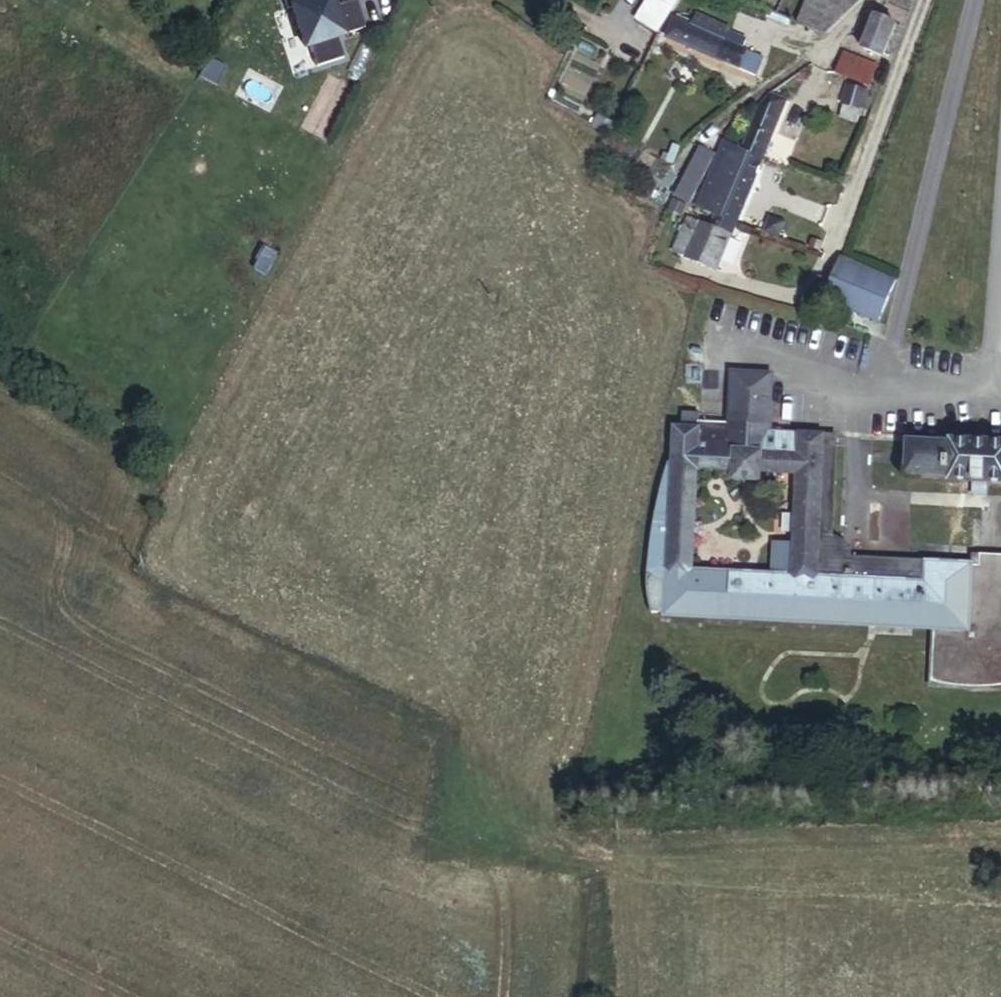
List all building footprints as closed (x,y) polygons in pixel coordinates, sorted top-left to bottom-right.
[(284,6),(288,4),(301,44),(306,43),(312,64),(340,55),(333,35),(362,26),(353,0),(345,0),(330,5),(329,0),(282,0),(284,6)] [(666,0),(642,0),(630,27),(649,36),(666,0)] [(854,9),(836,0),(803,0),(793,23),(824,37),(854,9)] [(725,40),(729,30),(694,14),(689,24),(673,17),(663,40),(753,79),(763,57),(725,40)] [(882,57),(893,25),(872,18),(861,50),(882,57)] [(864,85),(871,64),(839,55),(832,74),(864,85)] [(858,108),(863,92),(841,85),(835,102),(839,104),(835,116),(851,121),(853,115),(859,118),(863,110),(858,108)] [(758,160),(782,103),(768,96),(755,112),(738,153),(758,160)] [(689,206),(713,155),(698,148),(674,200),(689,206)] [(733,224),(758,160),(738,153),(732,168),(713,216),(733,224)] [(713,216),(732,168),(718,162),(698,210),(713,216)] [(713,271),(733,224),(713,216),(707,228),(684,220),(670,253),(713,271)] [(875,323),(891,280),(835,257),(819,300),(875,323)] [(697,384),(698,370),(685,370),(684,384),(697,384)] [(725,372),(723,440),(693,440),(693,428),(679,428),(668,428),(659,615),(931,628),(964,629),(966,565),(847,557),(845,549),(842,544),(835,539),(827,536),(831,436),(766,432),(768,374),(725,372)] [(693,428),(694,412),(679,412),(679,428),(693,428)] [(945,439),(945,443),(904,440),(902,475),(943,477),(943,481),(1000,484),(1000,443),(945,439)] [(975,554),(974,565),(966,565),(964,629),(931,628),(930,682),(963,686),(1000,686),(1000,555),(975,554)]
